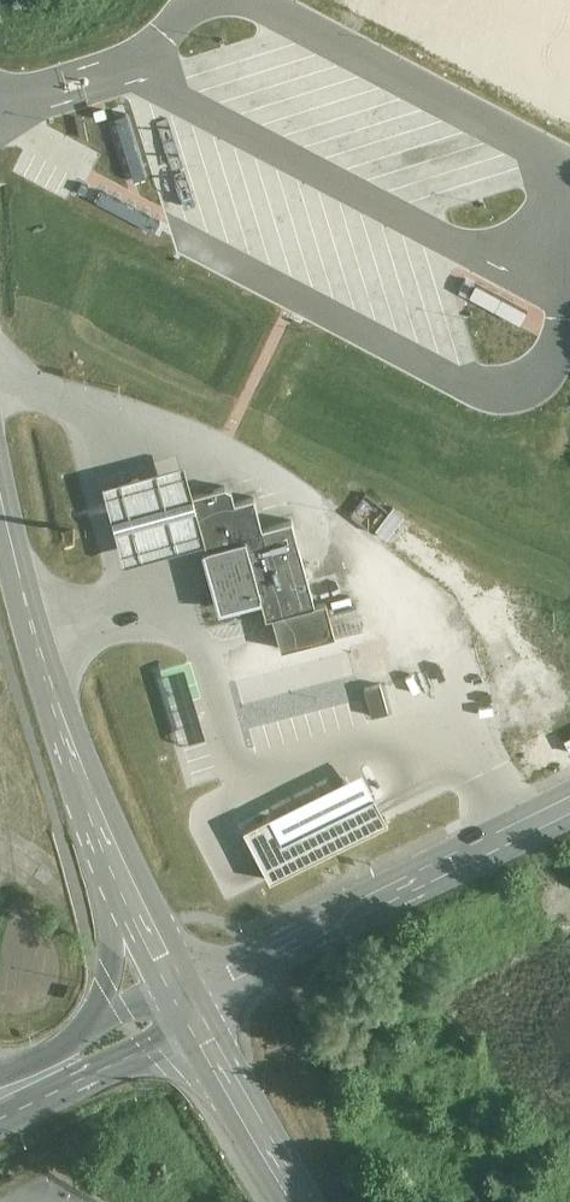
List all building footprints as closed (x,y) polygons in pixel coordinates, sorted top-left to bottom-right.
[(154,215),(104,190),(95,207),(145,233),(154,215)] [(502,304),(476,291),(468,305),(494,319),(502,304)] [(528,318),(502,304),(494,319),(520,332),(528,318)] [(204,544),(190,500),(181,465),(100,487),(122,566),(204,544)] [(270,620),(313,607),(287,520),(259,528),(251,503),(232,509),(226,489),(190,500),(204,544),(206,552),(201,553),(219,613),(258,602),(265,623),(270,620)] [(313,607),(270,620),(281,654),(333,638),(323,604),(313,607)] [(472,649),(455,609),(434,617),(451,658),(472,649)] [(390,712),(383,687),(365,691),(372,717),(390,712)] [(234,818),(245,839),(362,779),(351,759),(234,818)] [(256,862),(268,885),(385,825),(374,803),(362,779),(245,839),(256,862)]
